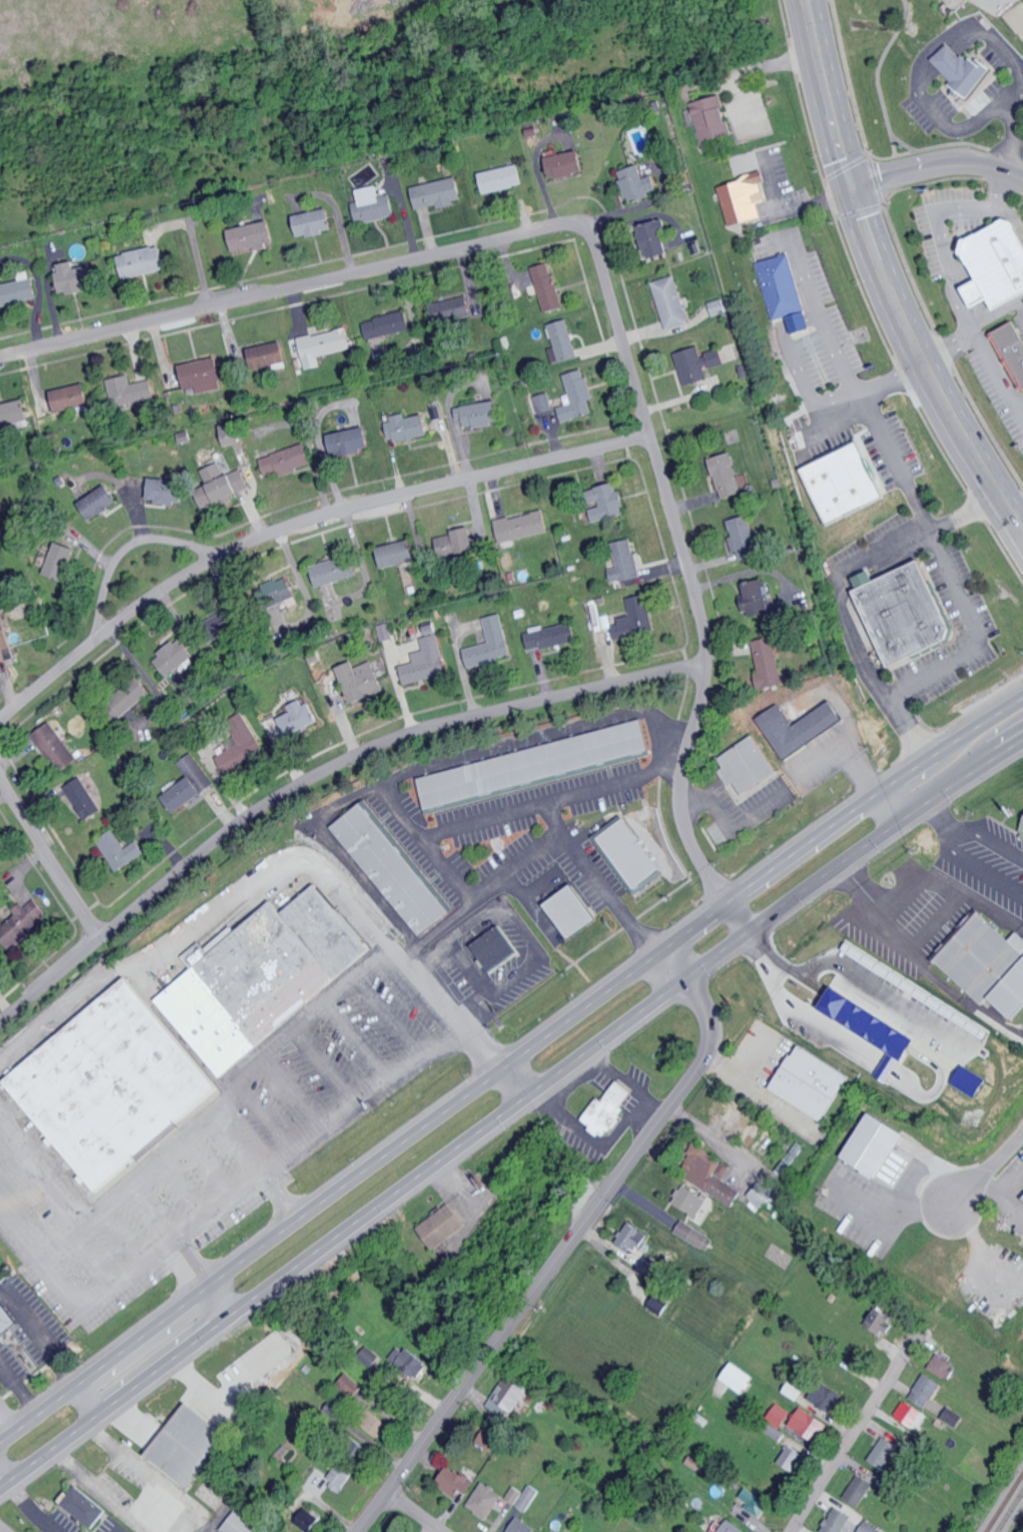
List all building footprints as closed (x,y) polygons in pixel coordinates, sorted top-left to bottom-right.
[(974,94),(990,71),(949,42),(932,65),(974,94)] [(690,125),(698,123),(702,142),(732,136),(723,95),(693,102),(694,108),(686,110),(690,125)] [(588,173),(584,150),(549,157),(553,179),(588,173)] [(482,171),(485,192),(525,186),(522,165),(482,171)] [(621,171),(630,204),(654,198),(653,191),(660,189),(657,176),(647,178),(643,165),(621,171)] [(765,217),(761,202),(767,200),(763,183),(769,181),(767,173),(721,185),(732,226),(765,217)] [(458,205),(457,200),(466,198),(461,176),(414,186),(419,209),(440,204),(441,208),(458,205)] [(359,189),(362,201),(354,202),(358,223),(398,216),(394,194),(382,197),(380,185),(359,189)] [(297,214),(301,237),(327,233),(327,230),(336,228),(333,209),(297,214)] [(1022,221),(1022,223),(1022,300),(1000,312),(994,300),(978,308),(966,286),(981,278),(968,253),(972,238),(1011,218),(1022,221)] [(236,251),(277,242),(272,220),(231,229),(236,251)] [(672,253),(662,220),(643,226),(653,259),(672,253)] [(121,255),(126,279),(169,268),(164,245),(121,255)] [(771,321),(807,312),(793,252),(757,261),(771,321)] [(59,267),(64,293),(97,288),(92,261),(59,267)] [(564,307),(553,262),(534,267),(545,312),(564,307)] [(33,270),(0,276),(0,306),(39,298),(33,270)] [(655,282),(668,329),(693,323),(679,275),(655,282)] [(473,315),(469,295),(446,300),(451,321),(473,315)] [(712,302),(715,316),(731,312),(728,298),(712,302)] [(414,329),(411,311),(365,320),(369,343),(407,335),(406,331),(414,329)] [(550,324),(556,346),(549,348),(554,364),(580,357),(570,319),(550,324)] [(1022,391),(1022,328),(1020,321),(994,333),(1022,391)] [(354,348),(349,327),(300,337),(307,369),(322,366),(320,355),(354,348)] [(251,370),(286,361),(281,341),(246,349),(251,370)] [(687,386),(710,381),(712,388),(722,385),(719,374),(710,377),(708,368),(729,363),(725,348),(705,352),(704,346),(678,352),(687,386)] [(181,365),(187,389),(199,386),(201,393),(226,387),(219,356),(181,365)] [(565,374),(570,394),(564,395),(566,405),(557,407),(561,422),(593,414),(590,400),(595,399),(587,369),(565,374)] [(107,380),(115,409),(153,399),(148,380),(131,384),(129,374),(107,380)] [(56,412),(90,405),(85,383),(52,390),(56,412)] [(534,396),(538,413),(554,409),(551,392),(534,396)] [(29,419),(25,399),(0,404),(0,425),(29,419)] [(458,407),(460,420),(466,419),(468,428),(504,422),(500,400),(458,407)] [(409,417),(409,413),(390,415),(393,441),(433,436),(430,415),(409,417)] [(227,447),(247,442),(242,421),(222,426),(227,447)] [(370,426),(329,435),(334,458),(376,448),(370,426)] [(888,496),(862,440),(800,469),(826,525),(888,496)] [(269,475),(283,470),(284,474),(314,465),(308,444),(263,458),(269,475)] [(727,499),(748,491),(732,452),(711,460),(727,499)] [(232,475),(225,461),(205,470),(220,503),(254,488),(245,468),(232,475)] [(186,503),(187,479),(153,478),(152,502),(186,503)] [(599,509),(592,510),(594,522),(627,516),(625,507),(628,506),(625,490),(620,491),(618,483),(595,487),(599,509)] [(120,502),(111,485),(81,501),(92,521),(113,509),(112,506),(120,502)] [(497,521),(502,542),(552,533),(547,510),(497,521)] [(742,562),(763,555),(749,514),(728,522),(742,562)] [(455,532),(463,558),(484,551),(477,526),(455,532)] [(615,543),(620,567),(611,569),(614,583),(645,577),(637,538),(615,543)] [(420,559),(415,539),(381,547),(386,568),(420,559)] [(68,582),(78,548),(58,542),(48,576),(68,582)] [(853,589),(892,671),(956,641),(962,629),(926,554),(853,589)] [(315,565),(321,587),(360,576),(354,555),(315,565)] [(288,604),(300,591),(285,579),(274,592),(288,604)] [(746,608),(752,608),(753,617),(774,614),(769,579),(742,582),(746,608)] [(657,629),(647,594),(628,599),(634,620),(612,626),(617,641),(657,629)] [(484,617),(490,642),(464,649),(469,668),(513,658),(502,613),(484,617)] [(8,661),(5,650),(14,648),(5,614),(0,615),(0,663),(8,661)] [(580,641),(575,622),(547,628),(546,626),(527,630),(532,651),(580,641)] [(382,642),(394,639),(391,623),(378,626),(382,642)] [(407,684),(449,673),(437,624),(428,627),(430,636),(421,638),(424,650),(413,653),(415,662),(402,665),(407,684)] [(763,673),(757,674),(762,690),(788,683),(775,636),(754,642),(763,673)] [(172,679),(196,657),(179,638),(155,659),(172,679)] [(357,668),(354,661),(338,668),(354,705),(386,691),(373,661),(357,668)] [(142,701),(130,686),(111,702),(123,717),(142,701)] [(848,721),(834,699),(792,726),(786,717),(766,729),(786,760),(848,721)] [(319,723),(311,704),(306,706),(303,700),(290,705),(293,713),(277,719),(276,717),(264,722),(276,751),(288,746),(285,738),(319,723)] [(62,772),(79,759),(52,722),(34,735),(62,772)] [(417,772),(424,805),(652,756),(645,723),(417,772)] [(721,771),(730,788),(737,784),(743,795),(779,775),(757,736),(719,757),(725,769),(721,771)] [(255,762),(245,741),(216,756),(226,777),(255,762)] [(188,780),(165,794),(175,811),(215,788),(194,752),(177,762),(188,780)] [(103,811),(83,777),(66,787),(87,821),(103,811)] [(418,938),(451,914),(368,801),(335,825),(418,938)] [(665,873),(630,818),(602,837),(638,891),(665,873)] [(126,848),(117,830),(101,837),(117,871),(148,856),(141,841),(126,848)] [(159,999),(222,1078),(367,962),(359,952),(368,945),(318,883),(283,911),(275,902),(211,953),(202,942),(184,956),(195,970),(159,999)] [(574,940),(601,919),(575,885),(548,906),(574,940)] [(51,915),(33,896),(4,923),(2,920),(0,922),(0,937),(12,950),(51,915)] [(1022,1018),(1022,935),(1020,933),(1014,940),(983,913),(939,962),(986,1004),(992,997),(1020,1022),(1022,1018)] [(495,972),(521,952),(501,927),(475,947),(495,972)] [(97,1192),(88,1181),(83,1185),(76,1177),(81,1173),(56,1143),(51,1147),(44,1139),(49,1135),(4,1081),(126,978),(219,1089),(97,1192)] [(922,1039),(838,989),(824,1011),(893,1051),(878,1076),(890,1083),(904,1059),(908,1062),(922,1039)] [(855,1076),(801,1045),(775,1091),(828,1122),(855,1076)] [(955,1083),(981,1099),(993,1081),(966,1064),(955,1083)] [(585,1122),(609,1139),(629,1109),(625,1106),(635,1092),(620,1081),(606,1102),(601,1098),(585,1122)] [(882,1179),(908,1133),(871,1113),(845,1158),(882,1179)] [(737,1207),(746,1193),(718,1175),(726,1161),(696,1143),(678,1171),(737,1207)] [(765,1209),(779,1193),(763,1179),(749,1195),(765,1209)] [(675,1206),(701,1216),(709,1196),(683,1186),(675,1206)] [(470,1228),(455,1204),(420,1225),(435,1250),(470,1228)] [(711,1249),(716,1237),(682,1222),(677,1235),(711,1249)] [(633,1251),(637,1242),(646,1246),(652,1233),(628,1223),(618,1244),(633,1251)] [(656,1281),(667,1263),(648,1251),(637,1269),(656,1281)] [(648,1306),(664,1315),(672,1303),(656,1294),(648,1306)] [(21,1321),(7,1304),(1,1309),(0,1308),(0,1338),(21,1321)] [(898,1323),(884,1307),(869,1320),(883,1336),(898,1323)] [(431,1362),(401,1341),(390,1357),(420,1378),(431,1362)] [(957,1364),(938,1353),(930,1367),(948,1378),(957,1364)] [(746,1393),(756,1375),(733,1362),(723,1379),(746,1393)] [(362,1384),(348,1371),(332,1388),(346,1402),(362,1384)] [(931,1406),(942,1380),(923,1372),(913,1398),(931,1406)] [(491,1399),(511,1415),(531,1388),(511,1373),(491,1399)] [(846,1393),(825,1380),(813,1399),(834,1412),(846,1393)] [(896,1417),(917,1425),(924,1407),(902,1399),(896,1417)] [(192,1488),(236,1428),(219,1415),(215,1421),(190,1402),(149,1456),(192,1488)] [(792,1413),(778,1403),(767,1417),(781,1428),(792,1413)] [(943,1417),(960,1427),(966,1416),(950,1406),(943,1417)] [(829,1420),(800,1408),(792,1428),(821,1440),(829,1420)] [(380,1435),(391,1426),(379,1411),(368,1420),(380,1435)] [(480,1444),(494,1450),(501,1434),(487,1428),(480,1444)] [(886,1469),(903,1445),(887,1433),(870,1457),(886,1469)] [(357,1470),(340,1460),(328,1480),(345,1490),(357,1470)] [(463,1491),(471,1494),(477,1478),(448,1467),(440,1488),(461,1496),(463,1491)] [(847,1498),(864,1506),(875,1481),(858,1474),(847,1498)] [(492,1519),(506,1493),(484,1481),(470,1508),(492,1519)] [(541,1489),(531,1484),(526,1492),(514,1485),(506,1499),(529,1511),(541,1489)] [(65,1504),(98,1527),(110,1508),(77,1486),(65,1504)] [(772,1501),(745,1486),(739,1497),(749,1501),(746,1507),(763,1517),(772,1501)] [(312,1531),(318,1531),(327,1520),(307,1506),(297,1521),(312,1531)] [(834,1506),(823,1531),(824,1531),(844,1531),(852,1514),(834,1506)] [(240,1508),(223,1529),(227,1531),(269,1531),(240,1508)] [(518,1516),(510,1531),(537,1531),(539,1528),(518,1516)] [(725,1525),(720,1520),(710,1531),(719,1531),(725,1525)] [(749,1530),(727,1520),(721,1531),(748,1531),(749,1530)] [(883,1531),(866,1520),(859,1531),(882,1531),(883,1531)]
